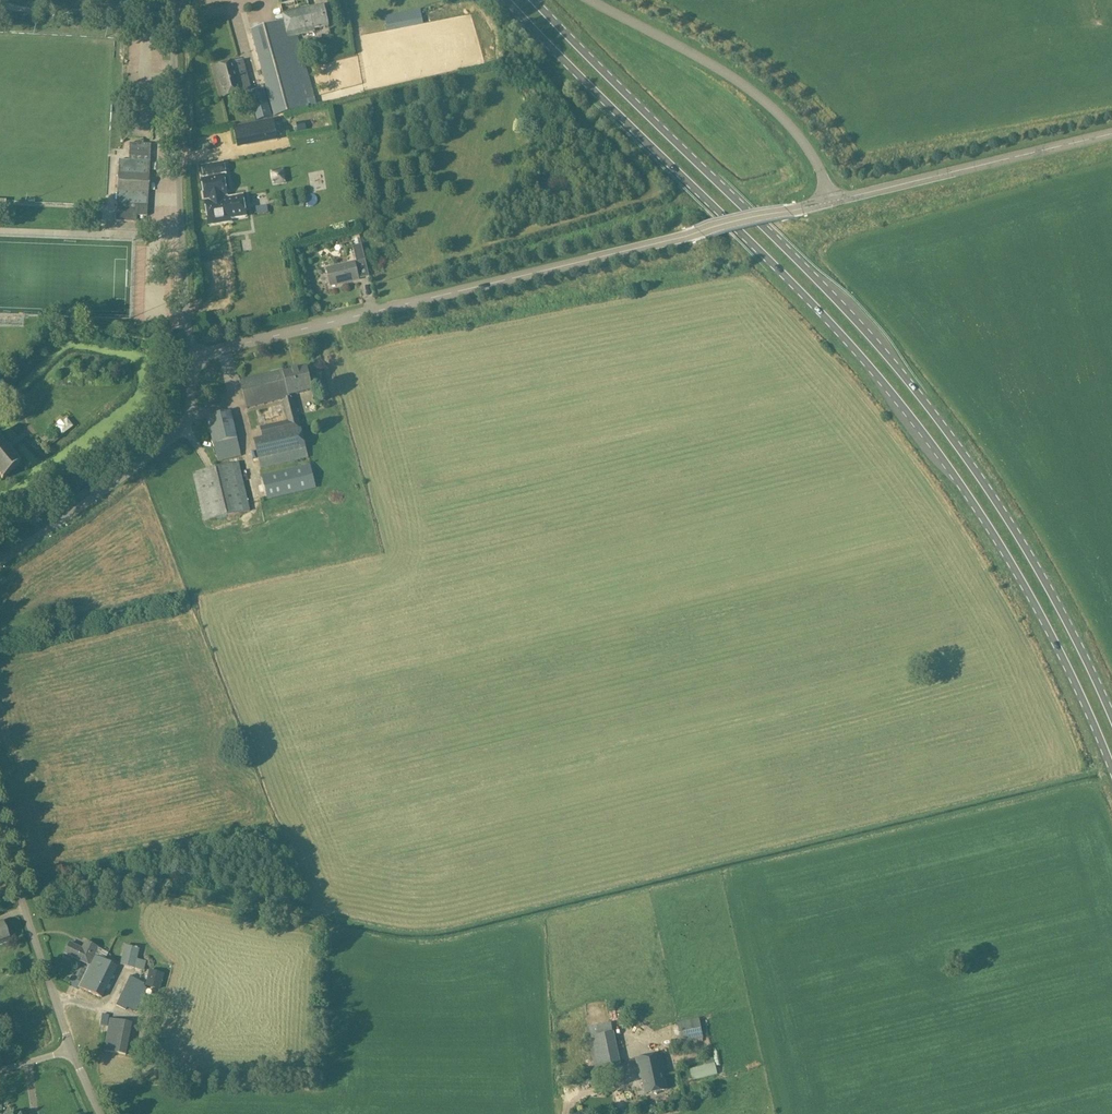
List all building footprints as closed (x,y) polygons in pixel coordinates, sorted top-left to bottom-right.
[(283,15),(282,15),(284,21),(250,30),(266,89),(274,117),(317,105),(314,97),(306,68),(298,37),(315,33),(315,31),(330,28),(324,6),(310,9),(308,0),(297,0),(280,4),(283,15)] [(387,30),(423,24),(421,9),(384,15),(387,30)] [(244,77),(240,78),(236,64),(239,63),(239,61),(215,68),(223,98),(244,93),(244,95),(249,94),(244,77)] [(272,117),(264,89),(249,93),(257,121),(272,117)] [(274,120),(234,128),(238,147),(278,140),(274,120)] [(147,217),(147,206),(147,205),(148,193),(149,170),(150,158),(150,146),(150,145),(129,144),(128,161),(118,160),(115,222),(136,223),(137,217),(147,217)] [(226,174),(224,163),(202,166),(204,178),(202,178),(209,226),(232,222),(231,220),(246,217),(243,197),(228,199),(224,175),(226,174)] [(286,182),(284,169),(271,171),(273,185),(286,182)] [(353,247),(361,279),(369,277),(361,245),(353,247)] [(331,286),(359,280),(355,264),(327,270),(331,286)] [(298,415),(294,396),(312,391),(307,368),(283,374),(282,371),(240,381),(246,410),(282,401),(288,421),(260,428),(262,438),(254,440),(258,460),(261,469),(308,458),(298,415)] [(207,418),(213,445),(214,445),(218,462),(238,458),(242,457),(238,440),(238,439),(231,412),(207,418)] [(73,427),(66,418),(64,421),(62,419),(56,424),(58,425),(55,427),(62,436),(73,427)] [(2,481),(20,465),(6,450),(0,443),(0,479),(2,481)] [(208,470),(193,474),(204,523),(240,514),(251,512),(239,463),(214,469),(208,470)] [(316,488),(310,465),(262,476),(268,500),(316,489),(315,488),(316,488)] [(9,940),(2,922),(0,922),(0,944),(9,940)] [(119,923),(118,932),(142,937),(144,928),(119,923)] [(79,988),(101,999),(117,967),(104,961),(99,958),(103,951),(85,942),(83,945),(81,949),(69,943),(64,953),(88,965),(89,965),(90,965),(79,988)] [(119,965),(144,971),(146,962),(137,959),(139,949),(125,945),(119,965)] [(160,990),(164,974),(149,970),(145,986),(160,990)] [(145,983),(130,976),(116,1005),(126,1010),(127,1008),(135,1013),(147,988),(143,986),(145,983)] [(107,1025),(108,1014),(101,1013),(99,1025),(107,1025)] [(132,1023),(110,1019),(104,1051),(126,1056),(132,1023)] [(699,1019),(677,1023),(682,1044),(704,1039),(703,1035),(699,1019)] [(587,1028),(590,1039),(587,1039),(595,1073),(622,1067),(614,1033),(613,1033),(611,1023),(587,1028)] [(636,1060),(640,1079),(642,1079),(646,1095),(667,1090),(664,1076),(665,1075),(661,1055),(636,1060)] [(690,1070),(693,1081),(718,1075),(713,1058),(704,1060),(706,1065),(690,1070)]
